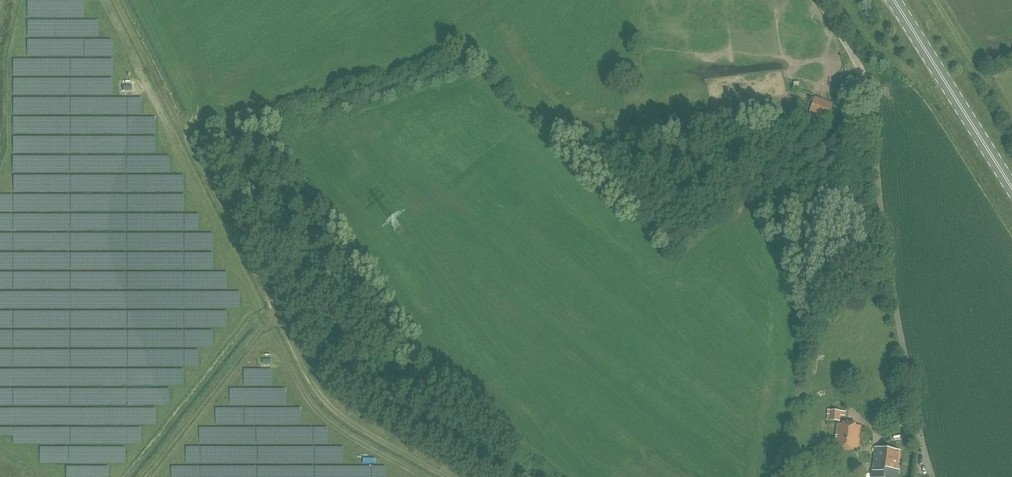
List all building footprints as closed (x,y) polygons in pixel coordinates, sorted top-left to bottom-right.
[(815,96),(809,112),(808,116),(827,120),(827,118),(833,102),(815,96)] [(826,420),(840,421),(841,415),(846,416),(846,411),(827,409),(826,420)] [(859,449),(861,425),(837,423),(835,446),(859,449)] [(900,450),(875,447),(871,476),(898,476),(899,469),(898,469),(900,450)]
